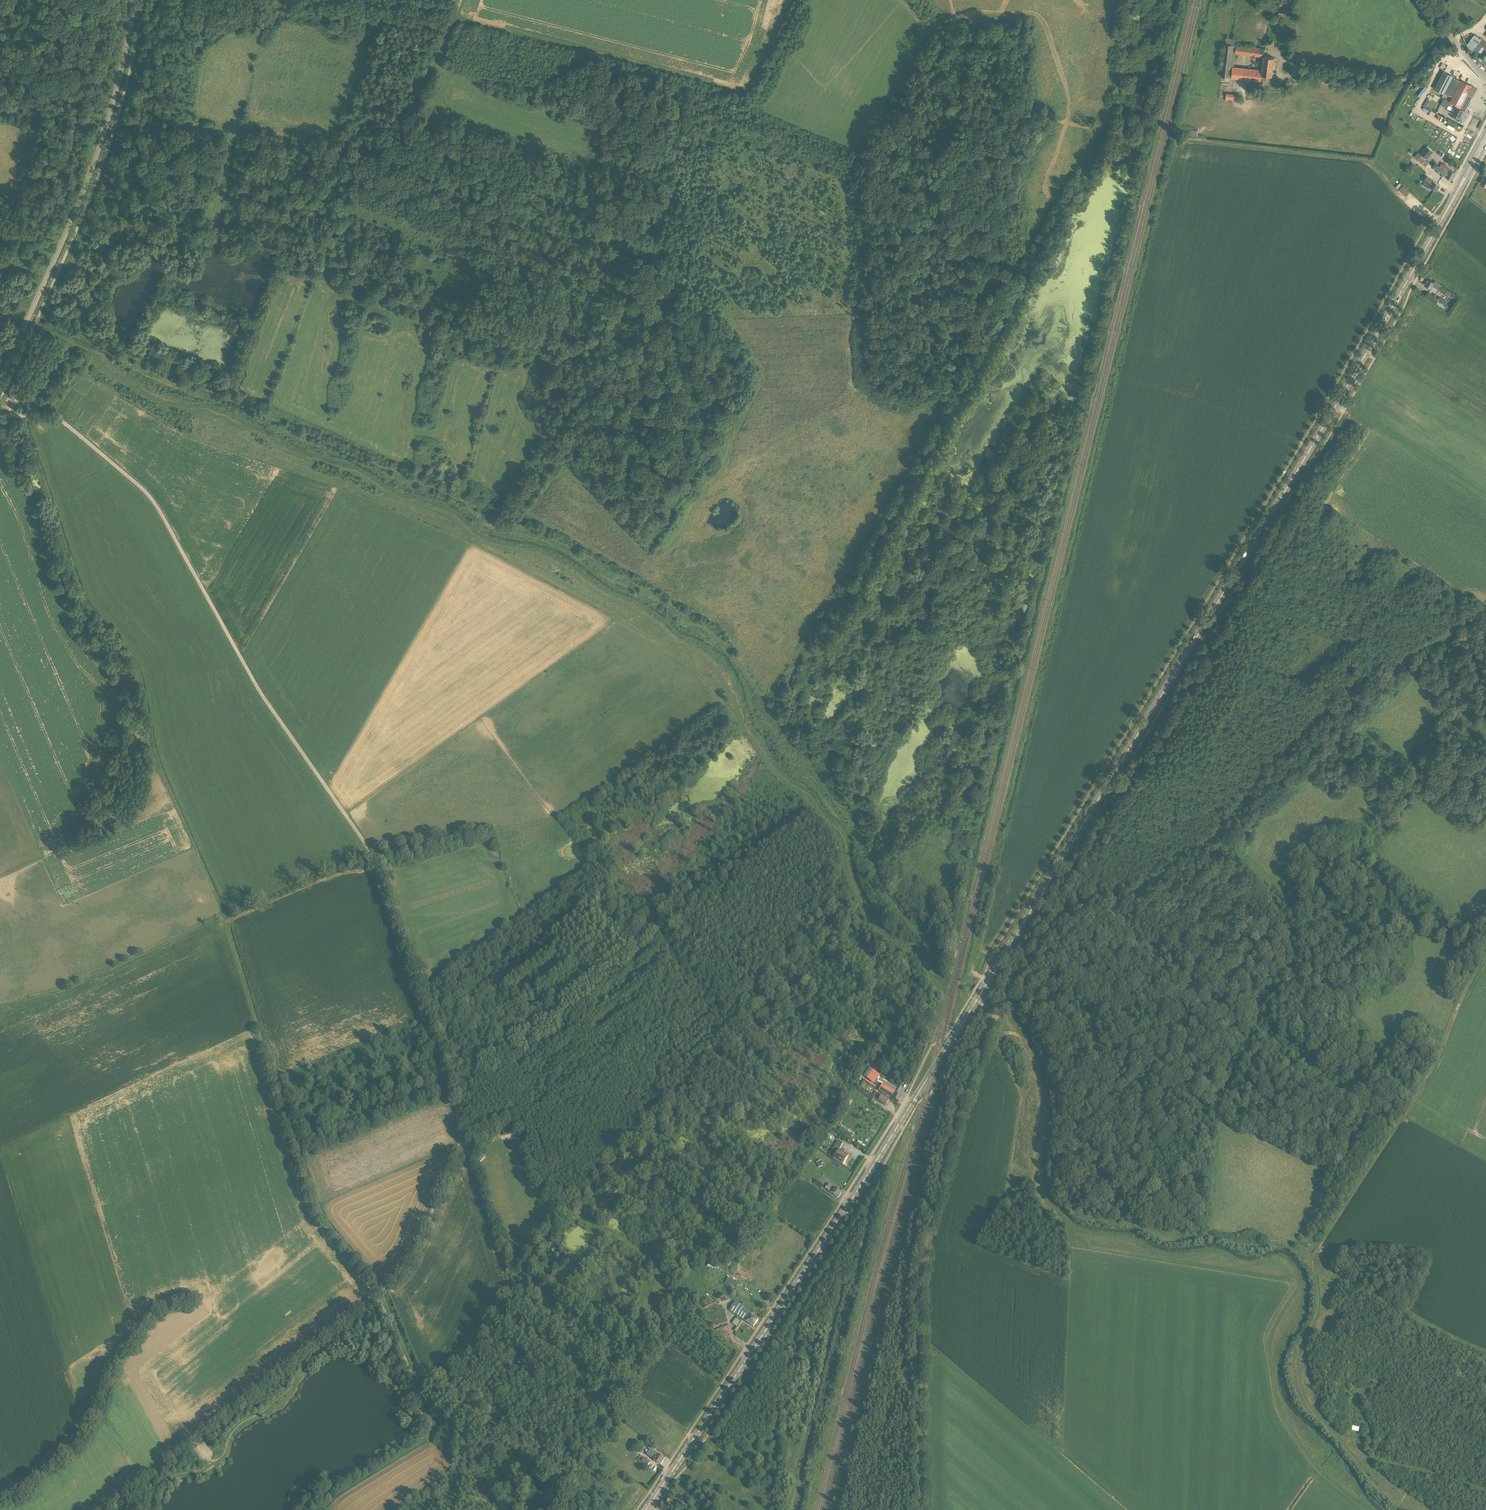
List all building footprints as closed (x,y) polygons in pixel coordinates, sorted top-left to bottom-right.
[(1474,34),(1467,44),(1472,52),(1478,43),(1481,38),(1474,34)] [(1478,43),(1479,44),(1485,48),(1485,49),(1485,42),(1481,38),(1478,43)] [(1226,43),(1222,76),(1262,81),(1263,75),(1272,76),(1274,57),(1264,56),(1263,69),(1234,66),(1235,52),(1263,55),(1264,48),(1226,43)] [(1485,48),(1479,44),(1476,49),(1482,52),(1485,48)] [(1444,94),(1444,93),(1453,77),(1453,76),(1443,71),(1434,89),(1444,94)] [(1461,81),(1453,77),(1444,93),(1453,98),(1451,102),(1465,110),(1476,89),(1471,86),(1462,81),(1461,81)] [(1434,94),(1433,96),(1430,95),(1428,98),(1440,104),(1443,98),(1434,94)] [(1465,110),(1451,102),(1444,98),(1441,105),(1447,108),(1449,105),(1455,108),(1454,110),(1455,110),(1453,114),(1460,118),(1460,117),(1461,117),(1463,114),(1462,114),(1464,111),(1465,111),(1465,110)] [(1427,146),(1420,154),(1427,159),(1433,151),(1427,146)] [(1418,160),(1425,167),(1429,163),(1421,157),(1418,160)] [(1445,166),(1443,170),(1442,169),(1443,168),(1439,165),(1437,169),(1441,174),(1443,175),(1451,181),(1455,173),(1450,170),(1451,170),(1445,166)] [(1440,185),(1427,177),(1424,181),(1430,185),(1430,186),(1437,190),(1440,185)] [(1410,191),(1403,186),(1400,190),(1406,196),(1410,191)] [(1442,285),(1435,280),(1434,282),(1428,279),(1425,285),(1431,288),(1437,291),(1438,289),(1440,290),(1442,285)] [(1425,297),(1435,305),(1438,301),(1434,298),(1435,296),(1428,292),(1425,297)] [(863,1075),(863,1076),(871,1082),(877,1073),(873,1070),(874,1069),(877,1064),(871,1060),(871,1059),(861,1074),(863,1075)] [(902,1097),(897,1095),(889,1089),(886,1094),(899,1102),(902,1097)] [(873,1095),(869,1092),(867,1096),(873,1100),(874,1098),(886,1106),(889,1100),(885,1097),(876,1091),(873,1095)] [(501,1131),(503,1136),(515,1133),(513,1128),(501,1131)] [(836,1143),(828,1155),(833,1159),(843,1165),(849,1156),(839,1150),(841,1147),(843,1144),(837,1141),(836,1143)] [(827,1183),(826,1185),(827,1186),(825,1188),(831,1193),(838,1198),(842,1193),(834,1188),(827,1183)] [(724,1275),(721,1281),(729,1284),(732,1278),(724,1275)] [(752,1312),(748,1309),(736,1301),(730,1309),(746,1321),(751,1315),(752,1312)] [(751,1315),(746,1321),(750,1323),(754,1326),(758,1320),(751,1315)] [(655,1457),(653,1459),(661,1464),(665,1459),(651,1450),(649,1453),(655,1457)] [(644,1457),(640,1463),(647,1467),(650,1462),(644,1457)]
